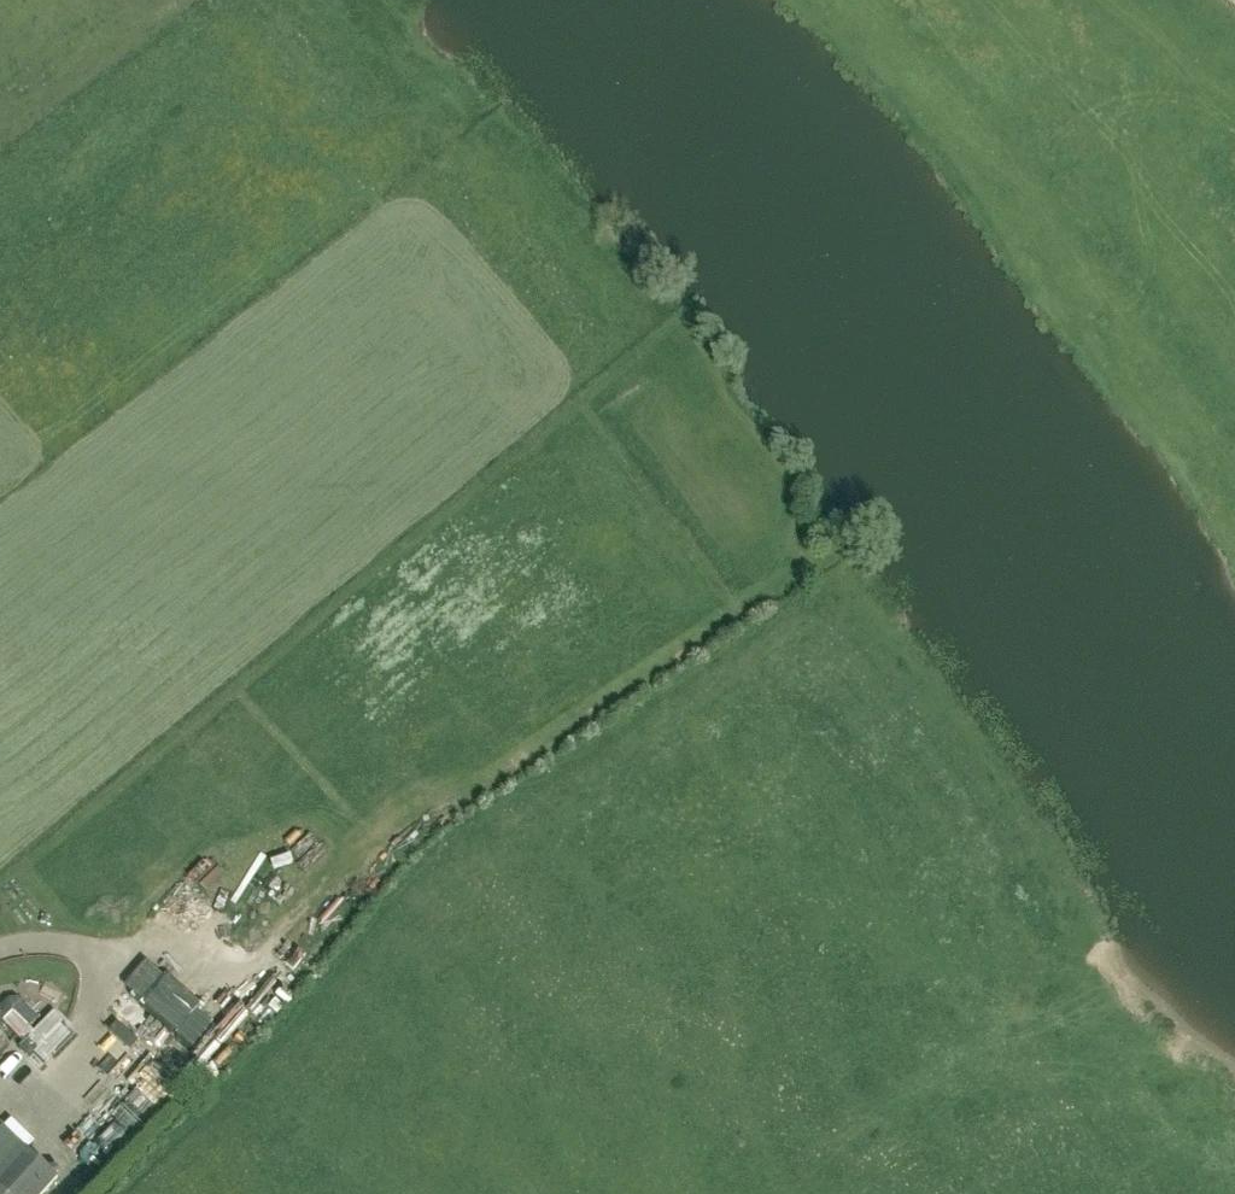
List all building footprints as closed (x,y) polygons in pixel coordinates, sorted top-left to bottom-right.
[(262,891),(263,866),(251,865),(250,890),(262,891)] [(0,1009),(0,1021),(22,1043),(19,1046),(30,1057),(33,1054),(44,1064),(71,1035),(61,1025),(64,1022),(53,1011),(33,1032),(29,1029),(38,1020),(17,1000),(8,1000),(0,1009)] [(128,1110),(154,1086),(144,1076),(119,1100),(128,1110)] [(57,1177),(2,1126),(0,1129),(0,1193),(43,1193),(57,1177)]
